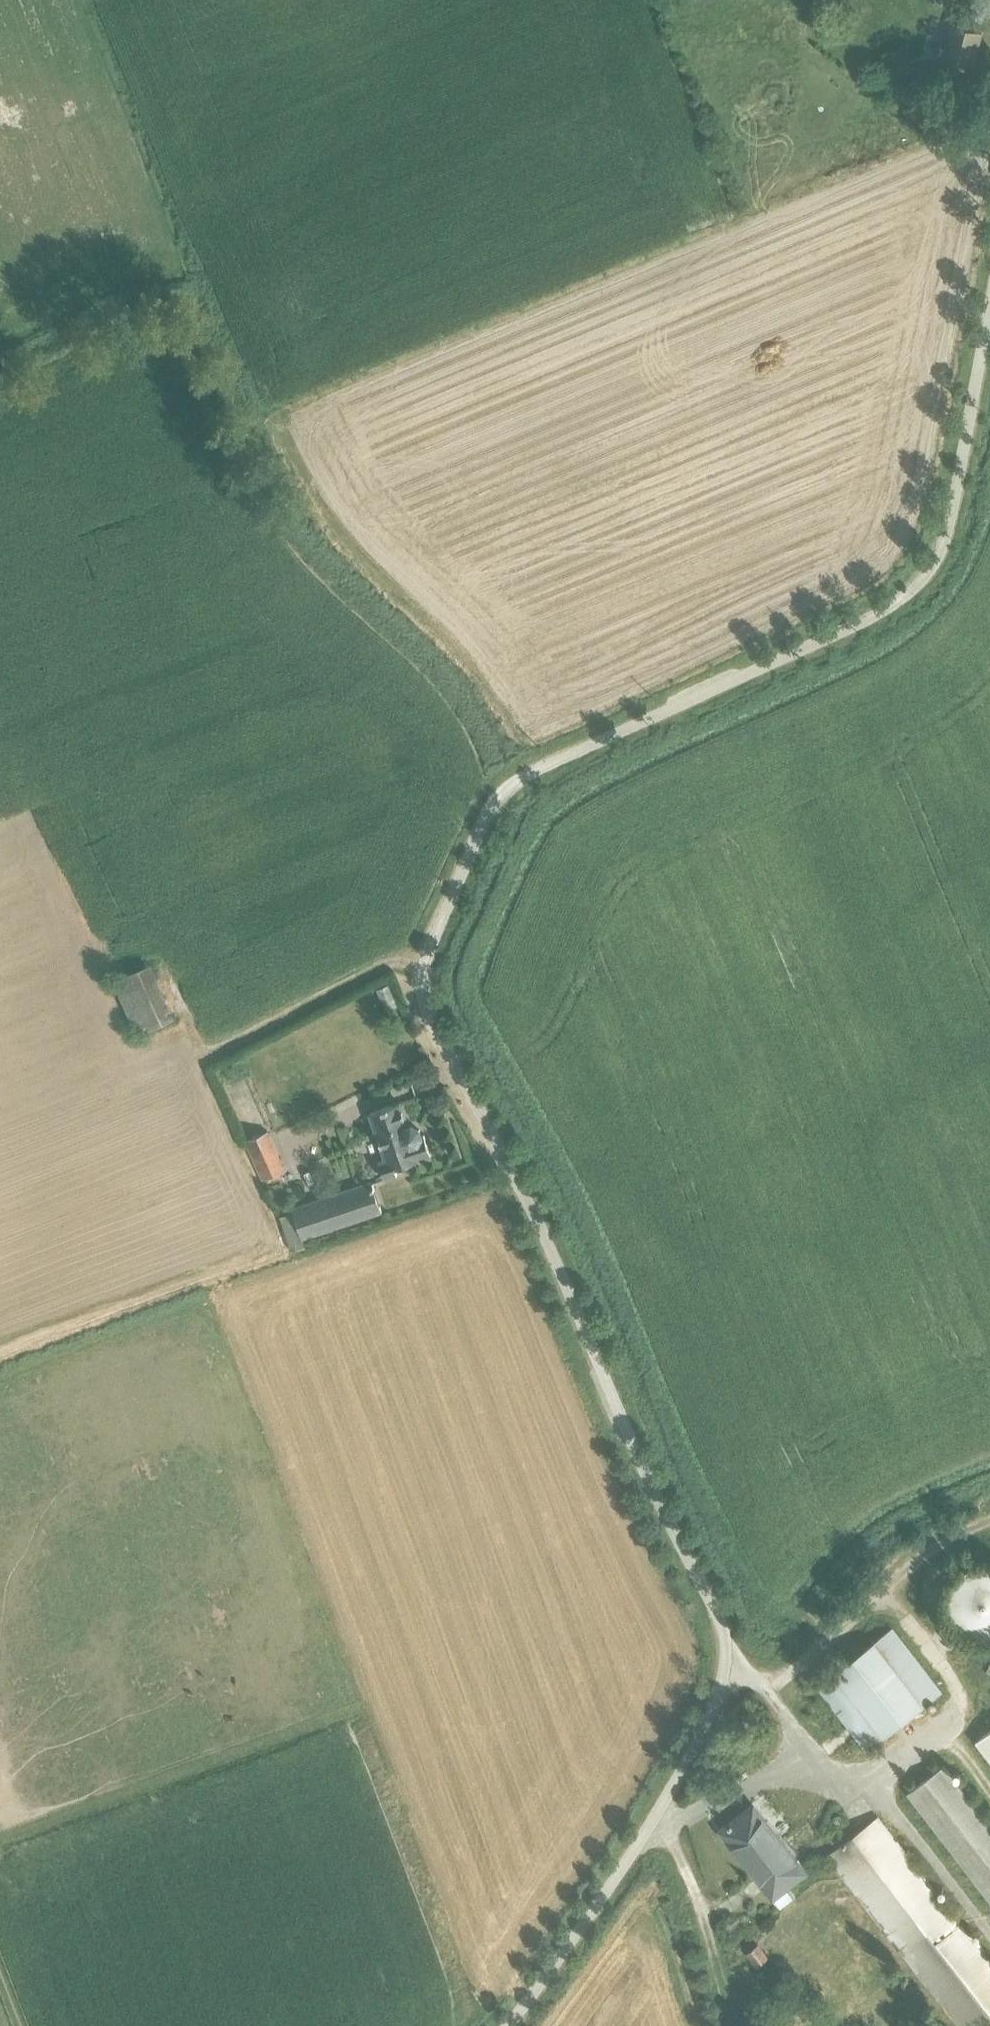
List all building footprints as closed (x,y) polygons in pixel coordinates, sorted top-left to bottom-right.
[(949,23),(940,61),(972,70),(983,31),(949,23)] [(151,961),(113,977),(136,1032),(175,1015),(151,961)] [(389,983),(377,988),(387,1009),(399,1004),(389,983)] [(402,1101),(370,1112),(384,1157),(378,1159),(386,1179),(399,1175),(396,1166),(432,1154),(425,1132),(422,1133),(421,1128),(418,1128),(413,1126),(412,1123),(410,1124),(402,1101)] [(270,1128),(245,1139),(267,1188),(287,1179),(283,1170),(287,1168),(270,1128)] [(295,1210),(280,1215),(292,1250),(306,1245),(304,1237),(383,1210),(373,1178),(293,1205),(295,1210)] [(892,1628),(817,1685),(867,1750),(942,1693),(892,1628)] [(976,1741),(989,1760),(989,1730),(976,1741)] [(907,1793),(989,1902),(989,1824),(945,1764),(907,1793)] [(754,1807),(721,1831),(781,1907),(794,1897),(788,1890),(808,1875),(754,1807)] [(827,1855),(959,2025),(989,2025),(989,1963),(878,1817),(827,1855)] [(757,1945),(747,1953),(758,1966),(768,1958),(757,1945)]
